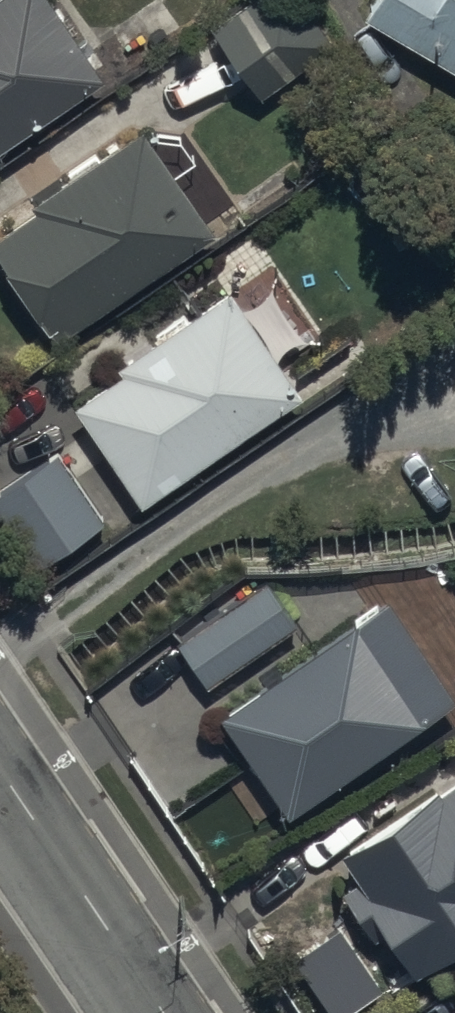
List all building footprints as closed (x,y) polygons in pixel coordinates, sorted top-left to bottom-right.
[(106,85),(49,0),(3,0),(0,2),(0,155),(106,85)] [(261,102),(337,52),(303,0),(256,0),(212,29),(261,102)] [(367,22),(454,73),(454,0),(380,0),(367,22)] [(219,238),(149,132),(0,230),(0,257),(58,345),(219,238)] [(73,404),(143,510),(304,404),(233,298),(73,404)] [(33,575),(104,528),(58,458),(0,497),(0,526),(33,575)] [(178,645),(210,694),(302,633),(270,584),(178,645)] [(294,820),(454,713),(454,702),(392,607),(225,717),(294,820)] [(413,960),(454,933),(454,770),(440,779),(433,768),(330,836),(413,960)] [(287,944),(330,1008),(378,977),(335,912),(287,944)]
